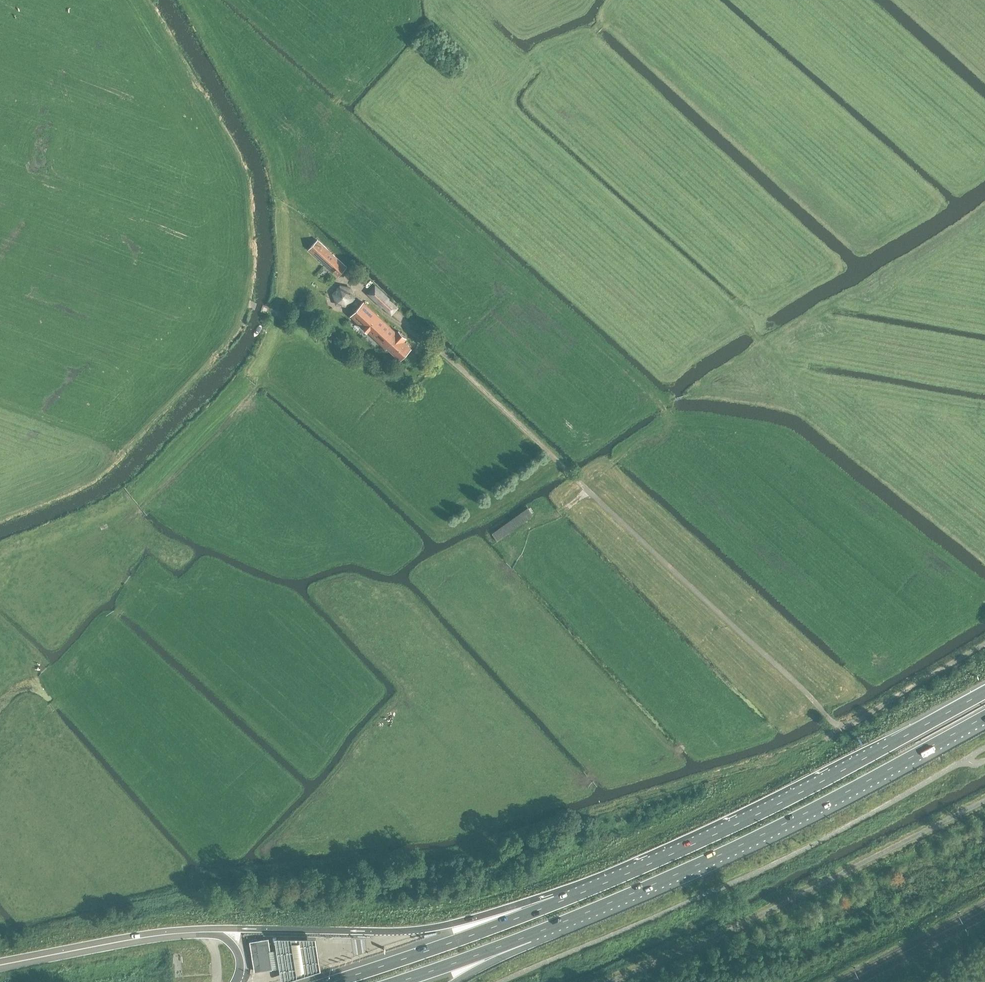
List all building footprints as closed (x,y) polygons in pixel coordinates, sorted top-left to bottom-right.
[(309,248),(339,275),(347,266),(317,239),(309,248)] [(362,286),(389,309),(394,303),(368,279),(362,286)] [(337,305),(347,309),(355,301),(349,289),(341,287),(335,295),(337,305)] [(388,346),(401,359),(411,347),(403,340),(407,337),(399,330),(397,332),(363,301),(351,314),(387,348),(388,346)] [(526,504),(482,532),(488,541),(532,513),(526,504)] [(273,968),(268,938),(250,940),(255,970),(273,968)] [(275,941),(282,981),(295,981),(322,974),(316,941),(275,941)]
